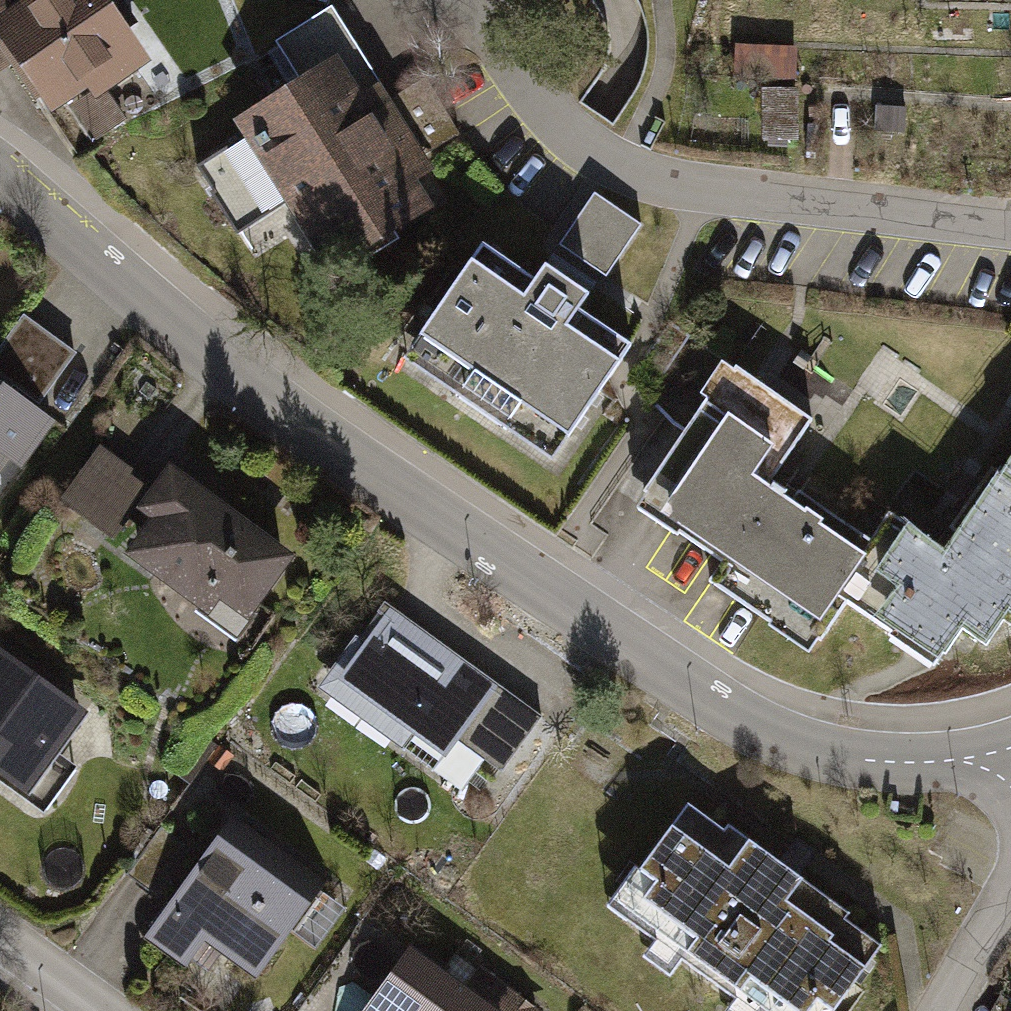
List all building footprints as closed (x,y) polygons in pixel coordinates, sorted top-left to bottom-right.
[(148,68),(103,0),(0,0),(0,65),(7,61),(50,125),(71,111),(93,144),(127,122),(109,94),(148,68)] [(391,108),(328,14),(274,47),(301,90),(235,130),(323,276),(446,202),(410,143),(390,155),(369,120),(391,108)] [(793,59),(735,57),(735,91),(792,93),(793,59)] [(804,103),(763,103),(762,158),(804,158),(804,103)] [(598,191),(562,246),(610,277),(646,222),(598,191)] [(537,271),(487,237),(406,357),(564,463),(646,343),(593,307),(603,292),(548,255),(537,271)] [(5,452),(14,459),(50,410),(36,400),(74,349),(20,309),(0,335),(0,459),(5,452)] [(946,556),(896,523),(871,561),(766,493),(811,424),(722,366),(700,400),(709,406),(635,517),(678,545),(683,538),(822,628),(837,604),(937,669),(960,634),(986,651),(1007,618),(1010,621),(1010,457),(946,556)] [(295,562),(167,472),(155,489),(100,450),(63,503),(113,538),(105,550),(206,620),(215,608),(247,630),(295,562)] [(544,721),(390,611),(331,692),(413,750),(422,738),(451,759),(462,744),(506,775),(544,721)] [(0,656),(0,776),(39,805),(97,729),(0,656)] [(679,807),(604,913),(745,1010),(844,1010),(886,952),(679,807)] [(221,841),(316,904),(333,878),(237,816),(221,841)] [(306,908),(217,845),(147,942),(236,1006),(306,908)] [(479,964),(465,982),(404,934),(343,1010),(539,1010),(479,964)]
